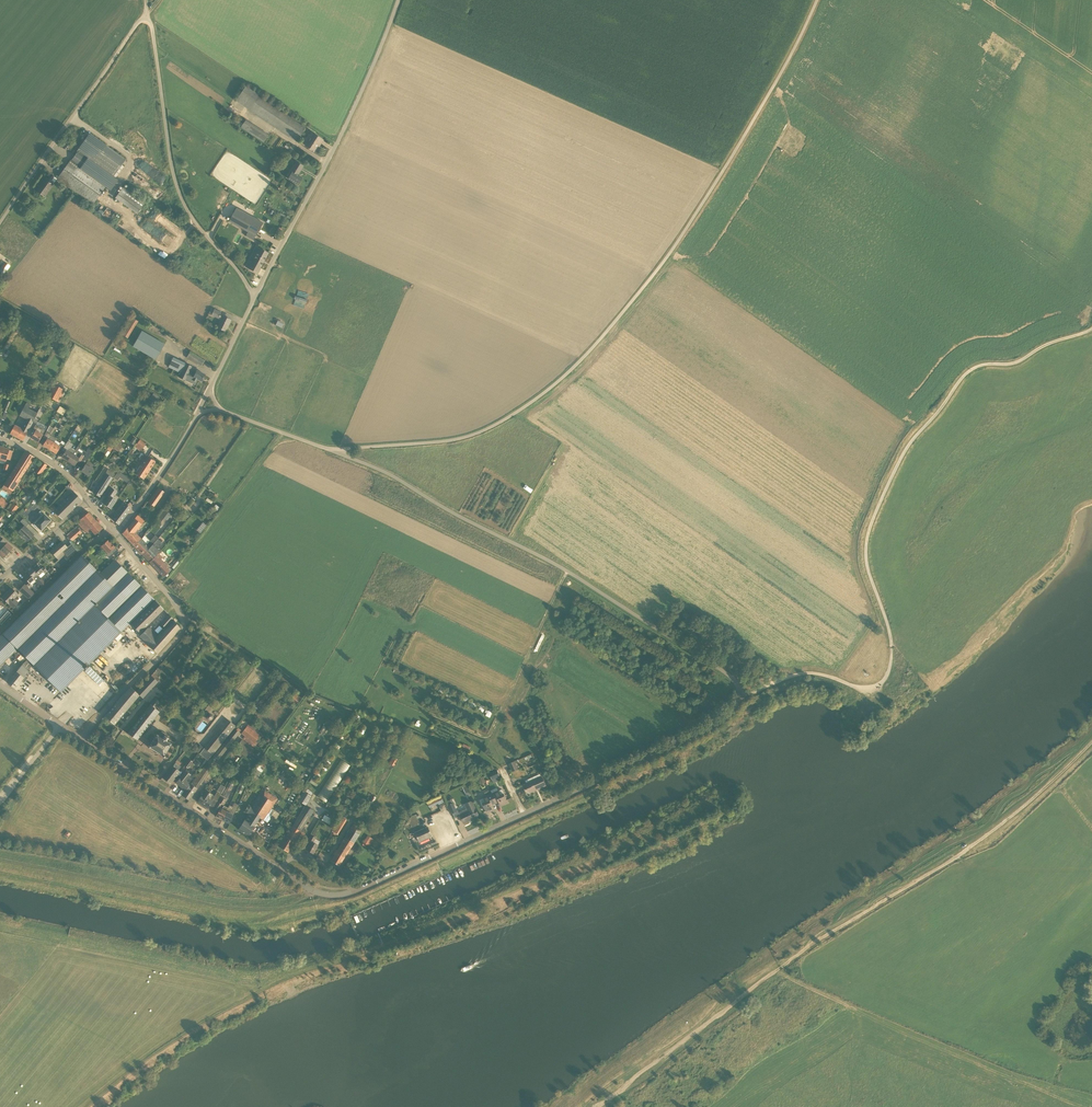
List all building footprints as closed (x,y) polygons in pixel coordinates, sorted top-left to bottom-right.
[(296,141),(306,127),(245,86),(236,101),(296,141)] [(246,119),(244,122),(240,127),(263,142),(269,134),(246,119)] [(126,159),(90,134),(77,151),(78,152),(71,161),(70,160),(57,179),(93,204),(106,186),(80,167),(87,158),(113,177),(126,159)] [(320,146),(323,140),(313,134),(306,146),(314,151),(318,145),(320,146)] [(298,185),(302,178),(297,175),(303,166),(297,162),(291,172),(292,172),(288,179),(298,185)] [(126,178),(133,182),(138,174),(131,170),(126,178)] [(51,181),(54,176),(51,174),(48,178),(46,177),(37,191),(44,196),(54,183),(51,181)] [(137,214),(142,207),(145,203),(123,187),(115,198),(137,214)] [(246,236),(250,238),(253,240),(255,236),(256,236),(263,223),(244,212),(236,208),(229,221),(237,225),(248,232),(246,236)] [(257,273),(268,253),(256,247),(249,260),(253,262),(249,269),(257,273)] [(6,272),(10,266),(4,262),(0,268),(3,270),(6,272)] [(221,312),(214,309),(211,315),(218,318),(221,319),(217,328),(225,331),(231,320),(223,316),(222,317),(220,315),(221,312)] [(128,338),(138,321),(132,317),(121,334),(128,338)] [(132,346),(155,359),(165,343),(141,330),(132,346)] [(197,364),(198,363),(201,358),(190,351),(186,357),(197,364)] [(195,375),(189,372),(192,366),(173,357),(168,367),(177,371),(182,374),(180,378),(185,380),(191,383),(193,379),(197,381),(198,379),(202,381),(205,375),(197,371),(195,375)] [(58,402),(65,390),(53,384),(47,396),(58,402)] [(63,415),(66,409),(59,405),(56,411),(63,415)] [(37,414),(28,409),(24,407),(23,406),(19,415),(26,419),(21,429),(14,425),(10,434),(23,441),(37,414)] [(38,442),(42,435),(45,430),(36,424),(33,429),(36,431),(31,438),(38,442)] [(49,449),(56,438),(50,435),(51,433),(50,433),(53,428),(50,426),(43,438),(45,438),(47,440),(43,445),(49,449)] [(93,439),(98,442),(104,430),(99,428),(93,439)] [(59,448),(61,450),(63,447),(64,445),(60,443),(56,440),(56,439),(56,438),(49,449),(56,453),(59,448)] [(146,444),(140,439),(136,444),(142,448),(146,444)] [(122,446),(117,442),(113,449),(118,452),(122,446)] [(63,447),(61,450),(65,452),(62,457),(68,461),(75,451),(75,450),(71,448),(70,449),(69,449),(64,445),(63,447)] [(7,459),(10,460),(11,455),(8,454),(9,450),(10,449),(9,449),(0,446),(0,457),(7,459)] [(75,451),(68,461),(75,465),(78,460),(84,463),(84,464),(88,458),(92,451),(88,449),(83,456),(75,451)] [(13,490),(23,474),(34,457),(25,451),(12,471),(3,485),(13,490)] [(155,461),(150,458),(144,454),(141,459),(140,458),(138,463),(149,470),(155,461)] [(89,476),(96,465),(91,462),(88,460),(85,465),(81,471),(89,476)] [(41,475),(44,470),(47,465),(42,462),(39,466),(35,472),(41,475)] [(143,479),(149,470),(138,463),(137,463),(140,466),(135,474),(143,479)] [(112,478),(105,473),(93,492),(100,497),(112,478)] [(110,508),(116,500),(118,497),(115,495),(117,492),(110,488),(105,495),(108,497),(104,503),(110,508)] [(82,500),(73,491),(70,494),(56,508),(52,504),(49,507),(53,511),(62,519),(82,500)] [(13,514),(18,507),(12,502),(7,509),(13,514)] [(119,525),(128,513),(127,513),(131,508),(125,503),(112,519),(119,525)] [(166,514),(169,511),(165,508),(156,520),(162,525),(169,517),(166,514)] [(88,513),(85,510),(78,516),(80,519),(77,522),(86,532),(90,529),(95,535),(99,532),(99,531),(102,528),(89,512),(88,513)] [(44,514),(34,524),(41,531),(51,520),(44,514)] [(28,541),(34,535),(26,526),(29,523),(23,518),(20,521),(24,525),(18,532),(22,535),(21,535),(24,538),(28,541)] [(134,546),(141,537),(135,532),(142,524),(135,518),(122,533),(134,546)] [(78,528),(76,526),(67,535),(72,541),(73,540),(74,539),(82,532),(80,530),(78,528)] [(143,555),(156,538),(157,537),(155,535),(150,540),(144,535),(142,538),(141,538),(141,537),(134,546),(135,546),(143,555)] [(160,547),(162,544),(162,543),(158,539),(159,538),(157,537),(156,538),(143,555),(150,563),(158,553),(161,550),(159,547),(160,547)] [(10,551),(13,547),(3,539),(0,542),(0,555),(3,558),(10,551)] [(112,545),(108,540),(102,546),(108,553),(106,555),(109,558),(118,550),(113,544),(112,545)] [(56,557),(63,552),(67,557),(76,549),(71,544),(67,547),(62,541),(51,551),(56,557)] [(164,577),(168,573),(172,569),(161,559),(163,557),(158,553),(150,563),(164,577)] [(21,645),(23,647),(18,653),(26,660),(22,664),(16,671),(7,683),(15,688),(24,677),(29,671),(27,670),(32,665),(34,666),(34,665),(39,670),(49,680),(60,692),(84,669),(81,666),(86,662),(88,664),(154,599),(115,559),(100,574),(97,570),(82,555),(0,636),(0,666),(21,645)] [(37,573),(39,575),(43,571),(45,574),(48,571),(43,566),(39,561),(37,564),(36,563),(32,567),(37,573)] [(34,579),(39,575),(37,573),(32,567),(30,566),(26,570),(27,572),(33,577),(34,579)] [(34,579),(33,577),(27,572),(23,576),(26,580),(24,582),(29,587),(36,581),(34,580),(34,579)] [(29,598),(34,593),(25,584),(19,590),(29,598)] [(13,608),(18,602),(14,598),(18,594),(11,587),(2,597),(13,608)] [(139,633),(164,609),(156,601),(131,625),(139,633)] [(139,637),(157,653),(180,628),(169,614),(166,616),(160,623),(165,628),(159,634),(153,629),(151,631),(148,628),(139,637)] [(115,644),(105,653),(109,657),(119,648),(115,644)] [(114,725),(139,695),(136,692),(131,687),(122,696),(105,717),(114,725)] [(141,687),(136,692),(139,695),(143,698),(147,693),(141,687)] [(454,699),(458,701),(462,694),(458,691),(454,699)] [(295,693),(289,700),(295,706),(301,698),(295,693)] [(155,698),(142,714),(151,721),(159,711),(157,710),(155,708),(160,702),(155,698)] [(489,717),(493,710),(488,707),(484,715),(489,717)] [(144,730),(151,721),(142,714),(134,723),(144,730)] [(213,755),(236,726),(225,717),(212,733),(214,735),(204,748),(213,755)] [(131,728),(127,733),(137,740),(140,735),(144,730),(134,723),(131,728)] [(252,746),(260,736),(247,726),(241,734),(245,736),(242,739),(252,746)] [(212,758),(211,757),(207,763),(195,779),(192,783),(192,784),(186,791),(186,790),(182,795),(189,800),(198,787),(201,783),(217,759),(218,760),(238,735),(240,732),(239,732),(241,730),(238,728),(236,730),(235,729),(223,743),(212,758)] [(150,747),(156,751),(163,755),(162,756),(164,757),(165,755),(164,755),(171,744),(166,741),(168,738),(164,736),(162,739),(156,735),(149,746),(149,745),(148,747),(149,748),(150,747)] [(248,754),(250,756),(255,749),(242,739),(235,748),(247,756),(248,754)] [(394,766),(398,760),(392,756),(389,763),(394,766)] [(190,759),(184,765),(188,768),(189,766),(193,761),(190,759)] [(318,796),(327,802),(350,765),(341,759),(318,796)] [(512,771),(518,769),(516,763),(515,761),(509,764),(512,771)] [(170,784),(177,775),(180,771),(173,766),(170,769),(163,778),(170,784)] [(191,774),(186,770),(181,776),(176,783),(186,790),(186,791),(192,784),(192,783),(192,784),(186,780),(191,774)] [(541,776),(540,774),(525,780),(526,783),(525,783),(527,788),(529,787),(531,792),(546,785),(541,776)] [(222,793),(225,786),(220,784),(217,790),(222,793)] [(212,801),(209,799),(212,794),(205,789),(205,791),(204,790),(201,794),(202,795),(198,802),(208,808),(212,801)] [(504,793),(502,789),(499,790),(498,790),(492,793),(496,802),(498,801),(501,806),(505,804),(505,803),(508,802),(503,793),(504,793)] [(306,805),(311,796),(303,791),(298,800),(306,805)] [(489,811),(494,809),(491,804),(496,802),(492,793),(483,797),(485,801),(482,803),(486,812),(489,810),(489,811)] [(279,806),(275,803),(262,794),(253,807),(249,804),(244,812),(249,815),(239,830),(248,835),(259,817),(267,822),(279,806)] [(372,804),(376,797),(371,794),(367,801),(372,804)] [(223,805),(226,800),(221,797),(216,806),(219,808),(221,804),(223,805)] [(432,801),(434,805),(443,801),(441,797),(432,801)] [(463,823),(479,816),(472,800),(464,804),(467,811),(460,814),(463,823)] [(224,810),(226,807),(223,805),(222,808),(220,807),(216,816),(221,819),(226,811),(224,810)] [(236,809),(229,805),(228,808),(226,807),(224,810),(226,811),(221,819),(229,823),(234,815),(233,815),(236,809)] [(288,852),(300,832),(313,811),(305,805),(291,827),(279,847),(288,852)] [(321,819),(330,824),(333,819),(324,814),(321,819)] [(420,824),(418,818),(416,814),(411,816),(404,828),(407,836),(416,832),(420,843),(429,838),(429,837),(432,836),(426,822),(420,824)] [(337,835),(347,819),(341,815),(332,831),(334,832),(332,834),(335,835),(336,834),(337,835)] [(339,866),(342,861),(361,829),(354,825),(331,861),(339,866)] [(313,854),(316,849),(318,845),(313,842),(316,838),(310,835),(307,841),(309,843),(306,849),(313,854)] [(369,847),(374,839),(368,836),(363,843),(367,845),(369,847)]
